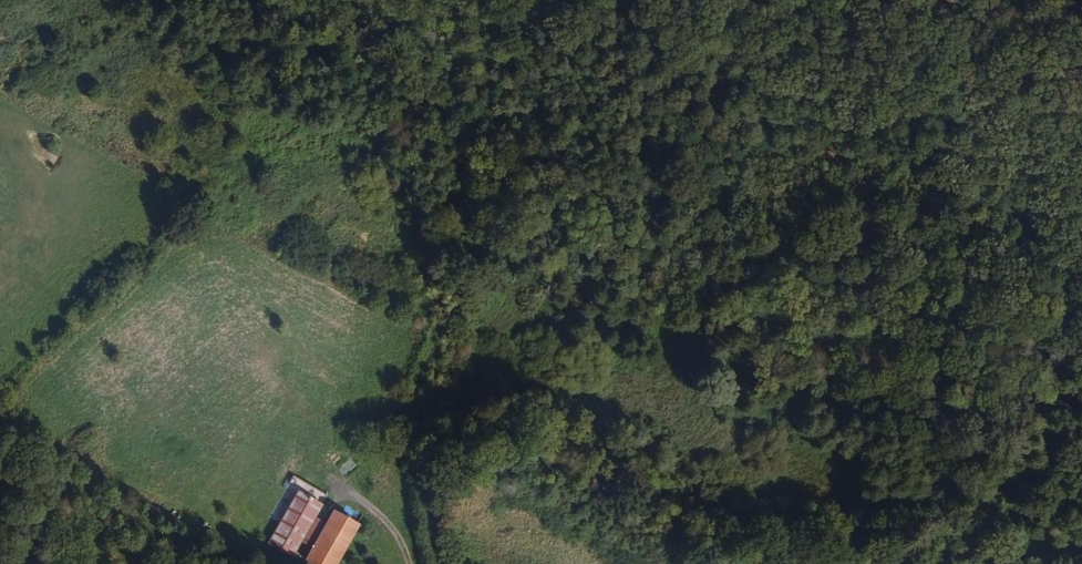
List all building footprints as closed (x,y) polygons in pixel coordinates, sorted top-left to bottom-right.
[(323,501),(298,486),(267,542),(292,557),(323,501)] [(335,505),(304,557),(315,563),(335,563),(360,519),(335,505)]
